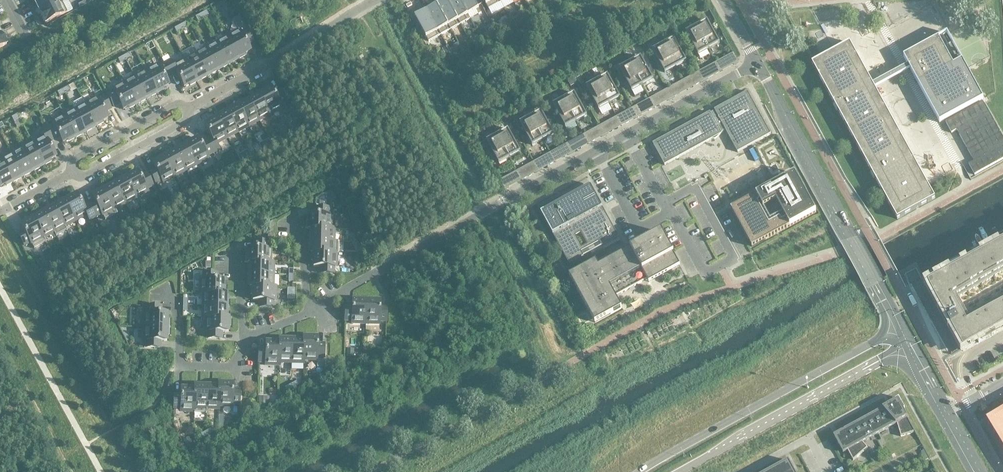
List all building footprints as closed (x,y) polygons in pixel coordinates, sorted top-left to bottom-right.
[(35,3),(39,13),(61,2),(57,4),(55,0),(42,0),(35,3)] [(446,0),(444,0),(436,5),(447,25),(448,25),(450,29),(460,24),(457,19),(457,20),(446,0)] [(459,0),(446,0),(457,20),(457,19),(460,24),(470,19),(467,14),(466,14),(459,0)] [(466,14),(467,14),(476,9),(478,14),(481,13),(474,0),(459,0),(466,14)] [(488,9),(501,2),(500,0),(483,0),(488,9)] [(61,2),(39,13),(44,23),(66,12),(61,2)] [(447,25),(436,5),(426,10),(437,30),(438,30),(441,35),(450,29),(448,25),(447,25)] [(437,30),(426,10),(414,16),(428,42),(441,35),(438,30),(437,30)] [(237,31),(226,37),(239,60),(239,59),(238,59),(245,55),(244,53),(249,50),(246,45),(252,41),(238,16),(237,16),(238,17),(232,20),(236,26),(235,26),(237,31)] [(707,21),(696,27),(708,49),(712,47),(719,43),(714,34),(709,24),(707,21)] [(708,49),(696,27),(686,32),(688,36),(687,36),(692,45),(693,45),(698,55),(704,51),(705,51),(708,49)] [(983,99),(947,33),(903,57),(939,123),(983,99)] [(238,60),(239,60),(226,37),(216,43),(228,65),(227,62),(232,60),(233,62),(238,59),(238,60)] [(673,39),(663,45),(675,67),(679,65),(686,61),(680,52),(681,52),(676,42),(675,43),(673,39)] [(811,63),(829,96),(896,219),(935,199),(849,42),(811,63)] [(216,43),(205,48),(217,71),(218,71),(216,68),(221,66),(222,67),(227,65),(228,66),(228,65),(216,43)] [(675,67),(663,45),(652,51),(654,54),(659,63),(665,73),(671,69),(675,67)] [(205,48),(195,54),(207,77),(206,74),(211,71),(212,73),(217,70),(217,71),(205,48)] [(738,62),(733,53),(729,56),(734,64),(738,62)] [(207,77),(195,54),(184,60),(196,83),(197,82),(195,80),(200,77),(201,79),(206,76),(207,77)] [(367,67),(361,57),(355,60),(361,70),(367,67)] [(640,57),(630,63),(642,85),(646,83),(652,79),(647,70),(648,70),(643,61),(642,61),(640,57)] [(196,83),(184,60),(173,66),(170,61),(163,64),(170,76),(175,73),(183,86),(188,84),(189,85),(196,82),(196,83)] [(642,85),(630,63),(619,69),(621,72),(626,82),(626,81),(631,91),(638,87),(642,85)] [(164,79),(170,76),(163,64),(158,67),(156,65),(144,71),(157,94),(157,93),(163,90),(162,88),(167,85),(164,79)] [(703,70),(699,72),(704,81),(708,79),(703,70)] [(157,94),(144,71),(134,77),(146,100),(147,100),(145,97),(150,94),(151,96),(156,93),(157,94)] [(704,81),(699,72),(696,74),(700,83),(704,81)] [(600,73),(594,76),(609,103),(613,101),(619,97),(614,88),(609,79),(607,75),(602,78),(600,73)] [(609,103),(594,76),(588,79),(591,84),(586,87),(588,90),(588,91),(593,100),(598,109),(605,105),(605,106),(609,103)] [(146,100),(134,77),(123,83),(136,106),(136,105),(135,103),(140,100),(141,102),(146,99),(146,100)] [(135,106),(136,106),(123,83),(111,89),(113,92),(107,95),(113,107),(119,104),(122,109),(128,106),(129,108),(135,105),(135,106)] [(256,92),(263,103),(269,115),(281,108),(279,106),(285,102),(279,91),(273,94),(270,88),(264,91),(263,89),(257,93),(257,92),(256,92)] [(670,88),(666,90),(671,99),(675,97),(670,88)] [(671,99),(666,90),(662,92),(667,101),(671,99)] [(246,97),(246,98),(258,120),(269,115),(263,103),(256,92),(256,93),(251,96),(252,97),(247,100),(246,97)] [(716,138),(717,138),(725,130),(737,152),(770,134),(747,92),(714,110),(714,111),(710,113),(709,112),(652,144),(664,165),(711,140),(713,140),(714,139),(715,139),(716,138)] [(574,93),(563,99),(576,122),(580,120),(579,119),(586,116),(581,106),(576,97),(574,93)] [(96,98),(84,104),(96,127),(97,127),(96,126),(102,123),(101,121),(107,118),(104,112),(110,109),(103,97),(97,100),(96,98)] [(235,103),(248,126),(258,120),(246,98),(245,98),(246,99),(241,101),(242,103),(237,106),(235,103)] [(576,122),(563,99),(553,105),(555,108),(555,109),(560,118),(565,127),(572,123),(572,124),(576,122)] [(976,175),(1002,160),(1002,137),(984,102),(947,122),(953,133),(958,130),(975,161),(970,164),(976,175)] [(225,109),(237,132),(248,126),(235,103),(235,104),(230,107),(231,109),(226,112),(225,109)] [(96,127),(84,104),(73,110),(86,133),(86,132),(91,129),(89,127),(94,125),(96,127)] [(637,106),(633,108),(638,117),(641,115),(637,106)] [(638,117),(633,108),(629,110),(634,119),(638,117)] [(214,115),(226,138),(237,132),(225,109),(224,109),(225,110),(220,113),(221,115),(216,117),(214,115)] [(533,109),(528,112),(543,140),(546,138),(546,137),(553,134),(548,124),(543,115),(541,112),(536,114),(533,109)] [(85,133),(86,133),(73,110),(63,116),(75,139),(76,138),(75,138),(80,135),(79,133),(84,130),(85,133)] [(543,140),(528,112),(522,115),(525,120),(520,123),(522,127),(521,127),(526,136),(527,136),(532,145),(539,142),(543,140)] [(294,113),(289,117),(292,123),(298,119),(294,113)] [(215,144),(226,138),(214,115),(214,116),(208,119),(209,121),(204,124),(211,138),(205,141),(212,153),(218,149),(215,144)] [(75,139),(63,116),(51,122),(52,125),(46,128),(53,140),(59,137),(62,142),(67,140),(68,141),(74,138),(75,139)] [(298,119),(291,123),(299,137),(306,133),(298,119)] [(603,124),(600,126),(605,135),(608,133),(603,124)] [(605,135),(600,126),(596,128),(601,137),(605,135)] [(43,137),(32,143),(44,166),(45,166),(44,165),(50,161),(49,159),(55,157),(47,143),(53,140),(46,128),(40,131),(43,137)] [(508,130),(497,135),(509,158),(513,156),(520,152),(515,142),(510,133),(508,130)] [(509,158),(497,135),(487,141),(489,145),(488,145),(493,154),(494,154),(499,163),(505,160),(506,160),(509,158)] [(184,143),(183,142),(196,165),(208,158),(206,156),(212,153),(205,141),(200,144),(197,138),(191,141),(190,139),(184,143)] [(173,148),(185,171),(196,165),(183,142),(183,143),(178,146),(179,148),(174,150),(173,148)] [(570,142),(567,144),(571,153),(575,151),(570,142)] [(44,166),(32,143),(21,149),(34,172),(34,171),(38,168),(37,166),(42,163),(44,166)] [(571,153),(567,144),(563,146),(568,155),(571,153)] [(162,153),(162,154),(174,176),(185,171),(173,148),(172,148),(173,149),(168,152),(169,153),(164,156),(162,153)] [(33,172),(34,172),(21,149),(11,155),(23,177),(24,177),(23,176),(28,174),(27,172),(32,169),(33,172)] [(162,183),(174,176),(162,154),(162,155),(156,158),(157,160),(152,163),(155,169),(149,172),(155,184),(161,181),(162,183)] [(23,177),(11,155),(0,160),(13,183),(13,182),(17,179),(16,178),(21,175),(23,177)] [(0,160),(0,186),(5,184),(6,186),(12,182),(12,183),(13,183),(0,160)] [(537,160),(533,162),(538,171),(542,169),(537,160)] [(538,171),(533,162),(530,164),(535,173),(538,171)] [(123,175),(135,198),(147,191),(146,189),(152,186),(145,174),(139,177),(136,171),(131,174),(130,172),(123,176),(123,175)] [(794,173),(730,208),(751,247),(815,212),(794,173)] [(112,181),(124,204),(135,198),(123,175),(122,175),(124,178),(119,181),(118,179),(113,182),(112,181)] [(504,178),(500,181),(504,190),(509,187),(504,178)] [(102,187),(116,214),(117,213),(114,209),(124,204),(112,181),(113,184),(108,187),(107,185),(102,187)] [(94,202),(89,205),(95,217),(101,214),(104,220),(105,220),(105,219),(115,213),(116,214),(102,187),(101,187),(102,188),(95,191),(96,193),(91,196),(94,202)] [(598,209),(586,187),(540,212),(568,264),(583,256),(581,252),(599,242),(601,246),(618,237),(613,227),(605,213),(601,215),(598,209)] [(62,198),(74,221),(86,215),(89,220),(95,217),(89,205),(83,208),(75,194),(70,197),(69,195),(63,199),(62,198)] [(51,204),(66,231),(64,226),(74,221),(62,198),(63,201),(58,204),(57,202),(52,205),(52,204),(51,204)] [(41,209),(41,210),(56,236),(56,235),(65,230),(65,231),(66,231),(51,204),(53,207),(48,209),(47,208),(42,210),(41,209)] [(304,228),(333,229),(330,229),(330,215),(328,215),(328,208),(314,208),(314,215),(308,215),(307,221),(305,221),(305,228),(304,228)] [(31,215),(30,215),(45,242),(43,238),(53,233),(55,237),(56,236),(41,210),(42,213),(37,215),(36,213),(31,216),(31,215)] [(29,242),(32,246),(33,249),(34,248),(33,247),(44,241),(44,243),(45,242),(30,215),(30,216),(31,216),(24,220),(25,222),(20,225),(23,230),(17,234),(24,246),(29,242)] [(333,241),(333,229),(304,228),(304,229),(309,229),(308,234),(310,235),(310,240),(307,240),(307,241),(337,241),(333,241)] [(675,257),(661,232),(610,260),(626,290),(647,279),(648,282),(679,265),(674,257),(675,257)] [(337,242),(337,241),(307,241),(308,241),(308,246),(310,247),(310,253),(337,253),(337,252),(336,252),(336,242),(337,242)] [(243,262),(272,263),(269,263),(270,249),(267,249),(267,242),(254,242),(254,249),(247,249),(247,255),(245,255),(245,262),(243,262)] [(904,275),(926,325),(945,360),(1002,328),(1002,245),(926,287),(927,287),(925,288),(915,269),(904,275)] [(337,254),(337,253),(310,253),(311,253),(310,260),(313,260),(312,266),(319,266),(319,273),(332,274),(332,267),(335,267),(335,254),(337,254)] [(626,290),(610,260),(598,267),(595,261),(569,276),(577,292),(578,292),(595,322),(609,314),(610,315),(621,308),(615,297),(626,290)] [(246,274),(272,275),(272,263),(243,262),(243,263),(248,263),(248,268),(249,268),(249,274),(246,274)] [(46,268),(38,272),(36,273),(40,280),(49,275),(46,268)] [(225,294),(224,294),(224,287),(222,287),(222,280),(216,280),(216,273),(203,273),(202,280),(200,280),(199,294),(225,294)] [(249,286),(275,287),(272,287),(272,275),(246,274),(246,275),(248,275),(247,280),(249,280),(249,286)] [(249,286),(249,287),(250,287),(250,294),(252,294),(252,300),(258,300),(258,307),(272,307),(272,301),(275,301),(275,287),(249,286)] [(199,294),(202,294),(202,306),(228,306),(227,306),(227,300),(225,300),(225,294),(199,294)] [(365,298),(365,299),(358,299),(358,301),(351,301),(351,307),(344,307),(344,320),(351,321),(351,323),(365,324),(365,298)] [(365,299),(365,298),(365,324),(378,324),(378,321),(385,321),(385,308),(379,308),(379,301),(373,301),(373,299),(365,299)] [(146,306),(146,313),(144,313),(143,327),(169,327),(168,327),(168,320),(166,320),(166,314),(160,314),(160,307),(146,306)] [(228,306),(202,306),(202,318),(231,318),(226,318),(226,312),(225,312),(225,307),(228,307),(228,306)] [(202,318),(205,318),(204,331),(207,331),(207,338),(220,339),(221,332),(227,332),(227,326),(229,326),(230,319),(231,319),(231,318),(202,318)] [(143,327),(143,341),(146,341),(145,347),(159,348),(159,341),(166,341),(166,335),(168,335),(168,328),(169,328),(169,327),(143,327)] [(291,337),(290,363),(302,363),(303,334),(302,334),(302,338),(297,338),(297,340),(291,340),(291,337)] [(303,334),(302,363),(303,363),(303,360),(316,360),(316,358),(323,358),(323,344),(316,344),(316,337),(310,337),(310,335),(303,335),(303,334)] [(279,340),(278,365),(279,365),(279,362),(290,363),(291,337),(290,337),(290,338),(285,338),(285,340),(279,340)] [(265,362),(264,365),(278,365),(279,340),(278,340),(271,340),(271,342),(265,342),(265,349),(258,349),(258,362),(265,362)] [(206,409),(218,409),(218,380),(218,385),(212,385),(212,386),(206,386),(206,383),(205,414),(206,414),(206,409)] [(219,381),(219,380),(218,380),(218,409),(218,406),(231,407),(231,404),(238,404),(238,390),(232,390),(232,384),(226,384),(226,381),(219,381)] [(206,383),(206,384),(200,384),(200,386),(194,386),(193,413),(194,413),(194,412),(205,412),(205,414),(206,383)] [(194,386),(194,387),(187,387),(186,389),(180,389),(180,395),(173,395),(173,408),(180,409),(180,411),(193,412),(193,413),(194,386)] [(915,433),(903,410),(904,409),(898,398),(887,404),(888,406),(833,436),(842,453),(847,451),(853,461),(867,448),(862,443),(896,424),(900,437),(914,433),(915,433)] [(991,422),(1002,441),(1002,440),(1002,414),(991,422)] [(788,460),(767,471),(794,471),(788,460)]
